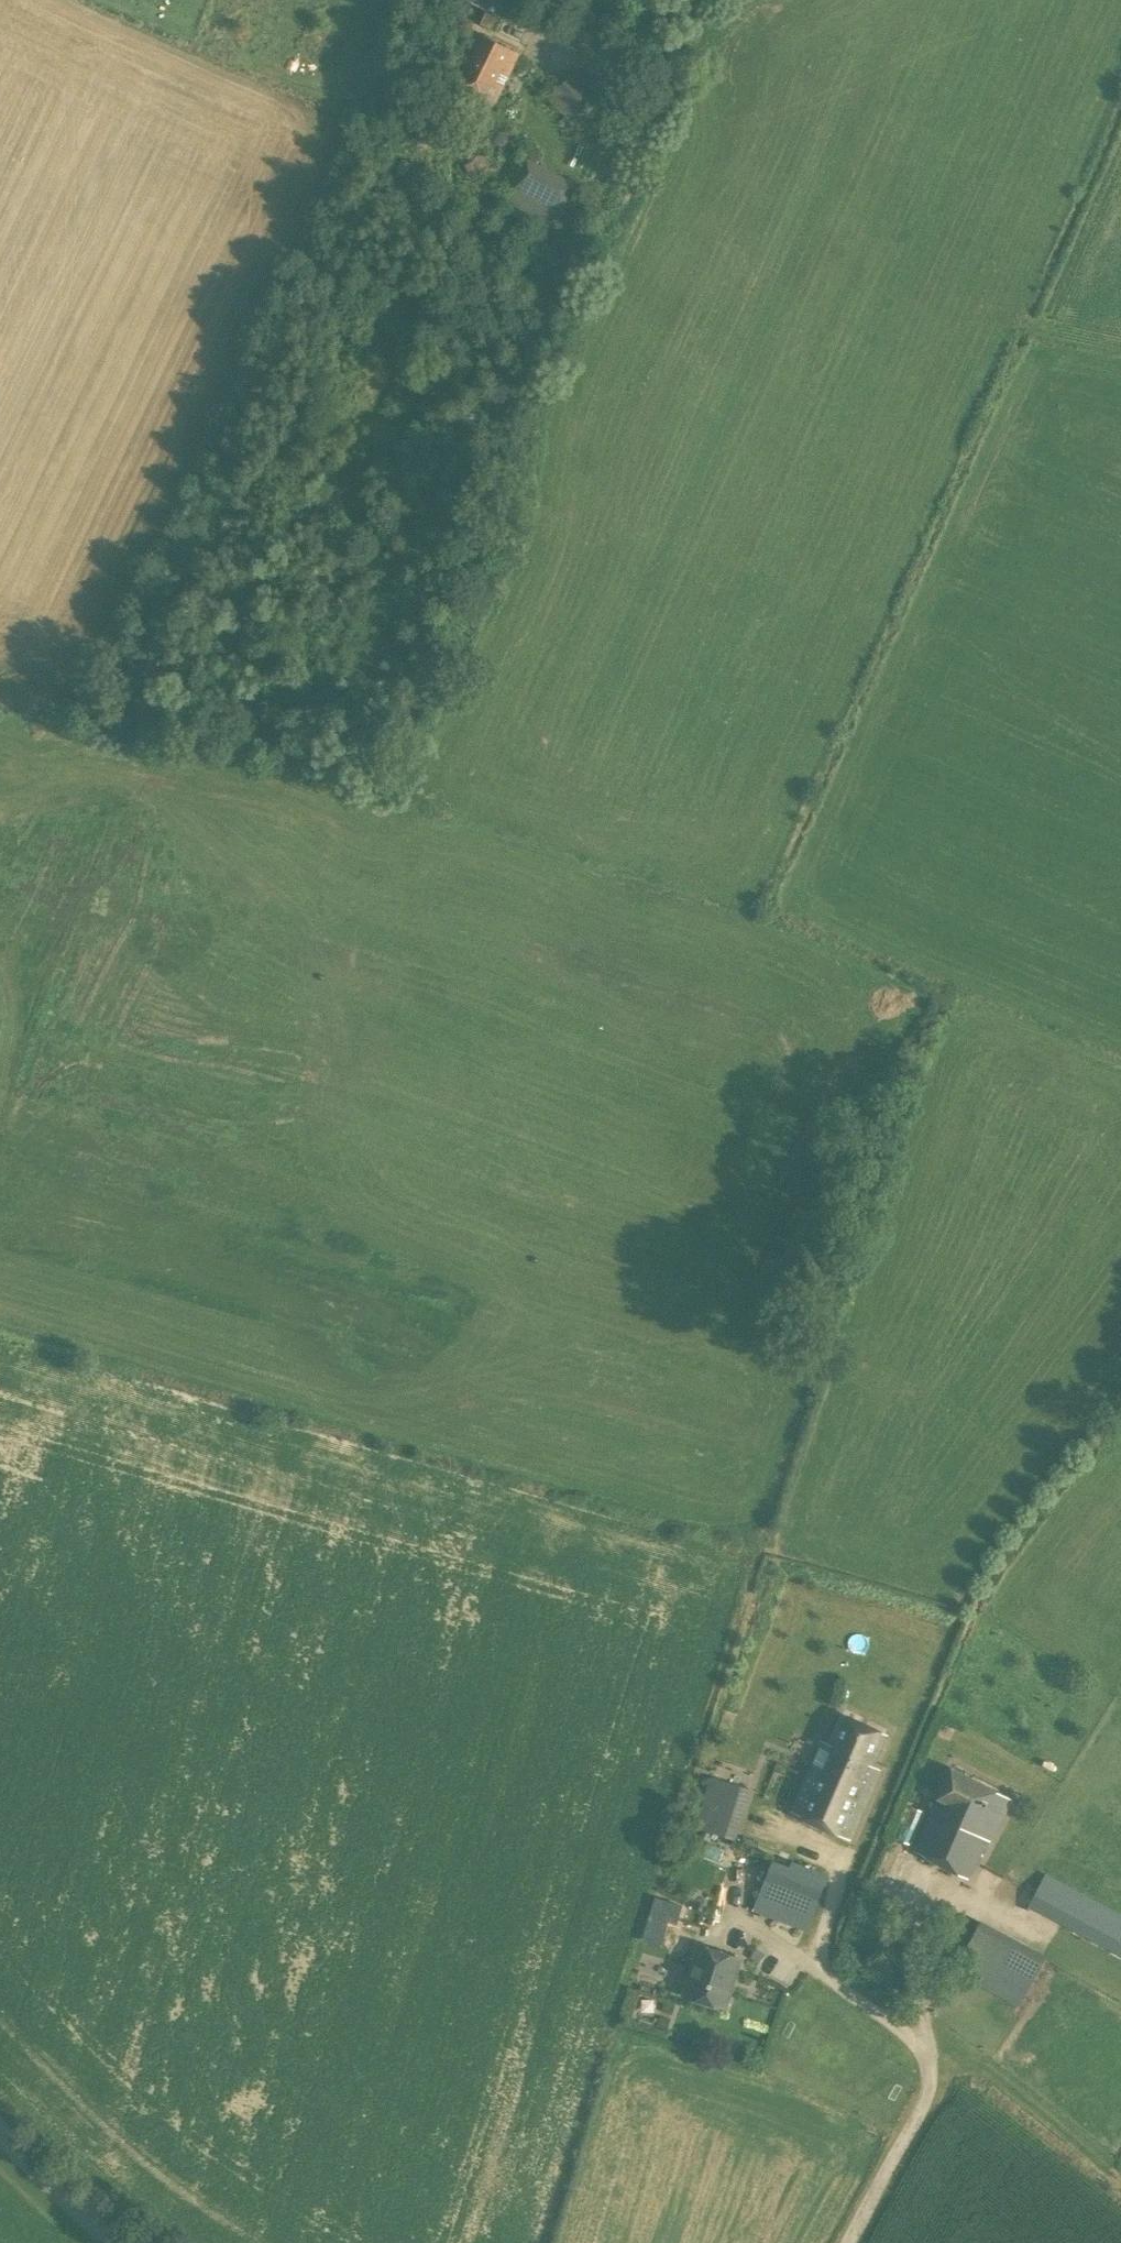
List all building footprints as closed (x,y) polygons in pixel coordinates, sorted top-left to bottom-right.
[(488,8),(480,24),(494,31),(503,15),(511,0),(472,0),(488,8)] [(475,32),(451,81),(495,103),(519,54),(475,32)] [(599,99),(574,74),(557,91),(583,116),(599,99)] [(633,95),(621,84),(611,95),(624,107),(633,95)] [(556,228),(578,184),(529,161),(522,158),(500,200),(556,228)] [(793,1811),(849,1839),(878,1769),(872,1766),(886,1734),(841,1713),(827,1745),(821,1743),(793,1811)] [(1011,1800),(952,1767),(915,1851),(968,1879),(988,1839),(989,1840),(1011,1800)] [(711,1777),(696,1828),(735,1839),(750,1789),(711,1777)] [(769,1861),(751,1911),(807,1932),(830,1874),(791,1859),(787,1868),(769,1861)] [(1045,1873),(1029,1906),(1120,1951),(1120,1909),(1045,1873)] [(657,1895),(651,1914),(678,1921),(684,1903),(657,1895)] [(1045,1957),(980,1923),(954,1973),(1019,2007),(1045,1957)] [(698,1947),(684,1994),(725,2007),(740,1959),(698,1947)]
